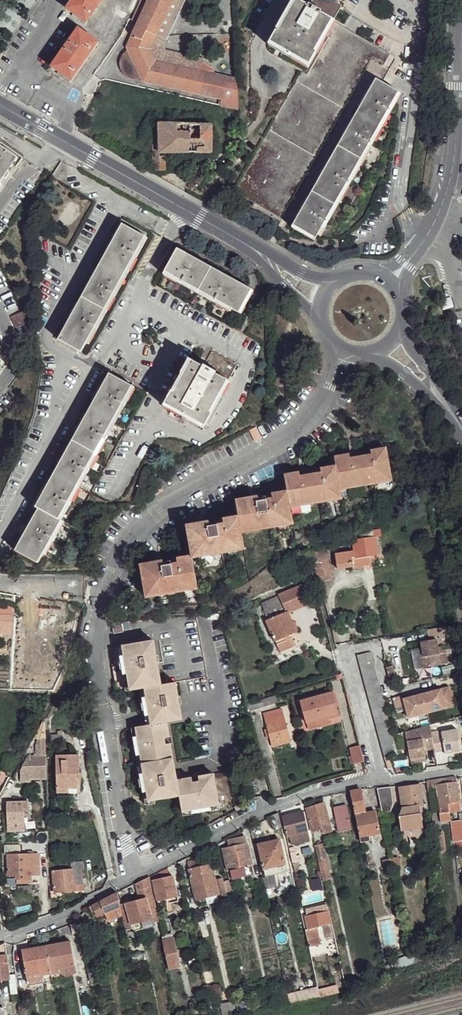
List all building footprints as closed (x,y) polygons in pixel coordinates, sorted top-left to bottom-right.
[(102,0),(74,0),(68,9),(86,22),(102,0)] [(135,15),(141,18),(137,25),(131,36),(151,45),(156,36),(165,41),(185,0),(142,0),(135,15)] [(298,0),(294,0),(269,45),(306,66),(309,67),(334,21),(309,7),(298,0)] [(334,0),(313,0),(309,7),(334,21),(343,5),(334,0)] [(137,25),(141,18),(135,15),(132,22),(137,25)] [(377,79),(391,55),(334,21),(309,67),(306,66),(234,191),(294,225),(377,79)] [(72,81),(98,44),(80,30),(52,67),(72,81)] [(239,108),(237,78),(215,73),(209,72),(198,69),(155,60),(149,49),(151,45),(131,36),(127,48),(129,52),(141,76),(143,80),(199,92),(199,100),(239,108)] [(136,78),(141,76),(129,52),(126,54),(122,58),(121,64),(122,70),(126,75),(130,77),(136,78)] [(215,73),(215,69),(203,62),(198,69),(209,72),(215,73)] [(399,91),(377,79),(294,225),(292,228),(314,241),(321,228),(399,91)] [(212,153),(212,125),(159,124),(159,145),(160,154),(166,154),(212,153)] [(153,145),(153,171),(165,171),(166,154),(160,154),(159,145),(153,145)] [(0,146),(0,184),(18,158),(0,146)] [(86,343),(145,237),(122,225),(61,338),(82,350),(86,343)] [(238,315),(252,290),(177,249),(164,274),(238,315)] [(16,328),(27,323),(23,311),(11,316),(16,328)] [(228,382),(237,367),(212,353),(204,368),(228,382)] [(203,427),(228,382),(204,368),(191,361),(175,393),(173,392),(165,405),(203,427)] [(59,521),(132,387),(109,374),(36,508),(39,510),(16,551),(39,563),(61,522),(59,521)] [(390,480),(384,446),(333,455),(334,462),(339,488),(390,480)] [(339,488),(334,462),(284,471),(287,490),(289,503),(340,494),(339,488)] [(289,503),(287,490),(234,499),(238,516),(241,531),(292,522),(289,503)] [(241,531),(238,516),(186,525),(191,555),(192,559),(243,550),(241,531)] [(374,536),(373,530),(365,531),(365,534),(361,534),(361,539),(353,540),(354,550),(335,553),(337,568),(353,566),(353,559),(356,559),(378,555),(375,536),(374,536)] [(331,568),(322,547),(308,552),(319,577),(332,574),(331,568)] [(192,559),(191,555),(139,564),(146,598),(197,589),(192,559)] [(310,604),(301,585),(279,595),(282,602),(286,612),(288,611),(288,613),(310,604)] [(286,612),(282,602),(264,610),(267,620),(286,612)] [(11,633),(12,622),(12,615),(12,606),(0,606),(0,634),(11,633)] [(288,613),(288,611),(286,612),(267,620),(266,620),(276,641),(296,632),(288,613)] [(451,626),(439,628),(440,638),(453,636),(451,626)] [(124,637),(122,627),(112,628),(113,638),(124,637)] [(298,635),(296,632),(276,641),(277,645),(298,635)] [(423,648),(415,649),(419,668),(442,664),(439,647),(437,638),(422,641),(423,648)] [(156,660),(154,646),(123,652),(126,664),(122,666),(123,674),(127,673),(129,688),(140,688),(144,687),(146,700),(142,701),(143,709),(148,708),(148,714),(150,723),(146,724),(136,726),(137,738),(134,739),(136,748),(140,746),(142,761),(171,756),(169,742),(165,742),(164,733),(168,733),(165,719),(180,717),(179,710),(178,703),(175,703),(174,695),(176,695),(174,680),(160,682),(157,668),(155,668),(154,661),(156,660)] [(442,646),(439,647),(442,664),(449,663),(446,649),(443,650),(442,646)] [(379,686),(371,652),(358,655),(366,689),(379,686)] [(389,719),(379,686),(366,689),(375,723),(389,719)] [(450,688),(442,690),(405,700),(409,719),(411,726),(421,724),(419,717),(447,710),(455,707),(450,688)] [(336,711),(331,692),(300,701),(305,722),(326,716),(326,713),(336,711)] [(283,716),(281,709),(271,712),(273,719),(283,716)] [(273,719),(271,712),(263,714),(265,721),(273,719)] [(290,741),(283,716),(273,719),(265,721),(272,746),(290,741)] [(398,754),(389,719),(375,723),(385,757),(398,754)] [(44,726),(41,725),(28,751),(30,752),(40,733),(44,726)] [(429,728),(405,732),(410,759),(425,756),(424,748),(433,747),(434,752),(444,750),(444,754),(460,751),(456,731),(441,733),(441,736),(432,737),(429,728)] [(21,769),(22,780),(31,780),(31,778),(47,778),(46,736),(40,736),(38,739),(38,746),(37,746),(37,757),(28,756),(28,760),(26,760),(21,769)] [(365,763),(360,743),(350,746),(354,765),(365,763)] [(82,773),(81,755),(58,755),(60,793),(70,792),(70,788),(80,788),(80,780),(80,779),(79,773),(82,773)] [(174,772),(171,756),(142,761),(145,776),(140,777),(142,785),(145,785),(148,798),(178,794),(175,778),(171,778),(171,772),(174,772)] [(218,802),(213,771),(198,774),(199,779),(191,781),(190,775),(175,778),(178,794),(180,809),(196,806),(196,810),(204,809),(204,804),(218,802)] [(445,783),(444,779),(428,781),(431,812),(436,811),(433,795),(435,795),(434,786),(437,785),(437,784),(445,783)] [(459,801),(457,781),(445,783),(448,803),(459,801)] [(448,803),(445,783),(437,784),(437,785),(441,813),(448,812),(448,803)] [(423,806),(420,785),(399,787),(402,808),(419,806),(423,806)] [(383,816),(393,814),(391,797),(393,796),(393,788),(391,788),(391,786),(376,787),(383,816)] [(364,811),(360,789),(349,791),(360,842),(369,840),(368,836),(379,833),(374,811),(357,815),(356,813),(364,811)] [(7,802),(8,833),(25,832),(25,814),(29,814),(28,802),(7,802)] [(330,831),(324,803),(307,807),(312,829),(322,827),(322,833),(330,831)] [(350,829),(346,805),(332,808),(337,832),(350,829)] [(422,830),(419,806),(402,808),(399,817),(401,833),(422,830)] [(457,811),(458,818),(450,820),(453,840),(461,839),(461,810),(457,811)] [(308,831),(304,811),(282,816),(287,840),(289,839),(289,835),(308,831)] [(281,826),(278,813),(269,817),(273,829),(281,826)] [(251,865),(246,837),(233,841),(229,841),(230,848),(223,849),(227,870),(251,865)] [(285,865),(280,841),(258,846),(264,870),(285,865)] [(328,869),(322,843),(315,844),(321,871),(328,869)] [(19,854),(19,845),(9,845),(9,854),(19,854)] [(297,862),(294,847),(289,848),(293,865),(296,865),(295,862),(297,862)] [(39,875),(39,853),(19,854),(9,854),(8,855),(9,875),(18,875),(32,875),(39,875)] [(202,865),(200,860),(188,863),(190,871),(202,867),(202,865)] [(84,891),(83,872),(86,871),(85,863),(72,864),(72,870),(52,871),(54,893),(84,891)] [(225,883),(224,880),(216,882),(212,865),(205,867),(202,867),(190,871),(197,900),(218,895),(218,897),(227,895),(225,883)] [(287,872),(285,865),(264,870),(266,877),(287,872)] [(171,876),(169,867),(152,876),(154,881),(171,876)] [(178,896),(174,876),(171,876),(154,881),(158,901),(178,896)] [(159,922),(150,877),(138,883),(137,886),(140,900),(147,898),(154,923),(159,922)] [(233,893),(230,882),(225,883),(227,895),(233,893)] [(118,893),(101,902),(106,913),(109,921),(122,914),(120,906),(118,893)] [(154,923),(147,898),(140,900),(126,904),(133,929),(134,932),(155,926),(154,923)] [(106,913),(101,902),(90,908),(95,918),(106,913)] [(133,929),(126,904),(120,906),(122,914),(125,930),(126,931),(133,929)] [(331,925),(326,905),(312,908),(314,915),(305,917),(308,930),(318,928),(331,925)] [(86,921),(81,914),(78,917),(79,923),(82,939),(89,937),(86,921)] [(180,967),(173,935),(165,936),(166,937),(163,938),(170,969),(180,967)] [(75,966),(71,942),(46,946),(50,974),(60,972),(60,969),(75,966)] [(50,974),(46,946),(23,950),(27,976),(43,973),(44,976),(50,974)] [(146,960),(145,953),(131,956),(133,970),(138,968),(137,962),(146,960)] [(7,955),(0,956),(0,970),(9,968),(7,955)] [(76,968),(75,966),(60,969),(60,972),(61,975),(64,976),(65,976),(68,976),(71,975),(74,973),(75,971),(76,968)] [(9,968),(0,970),(0,978),(10,977),(9,968)]
